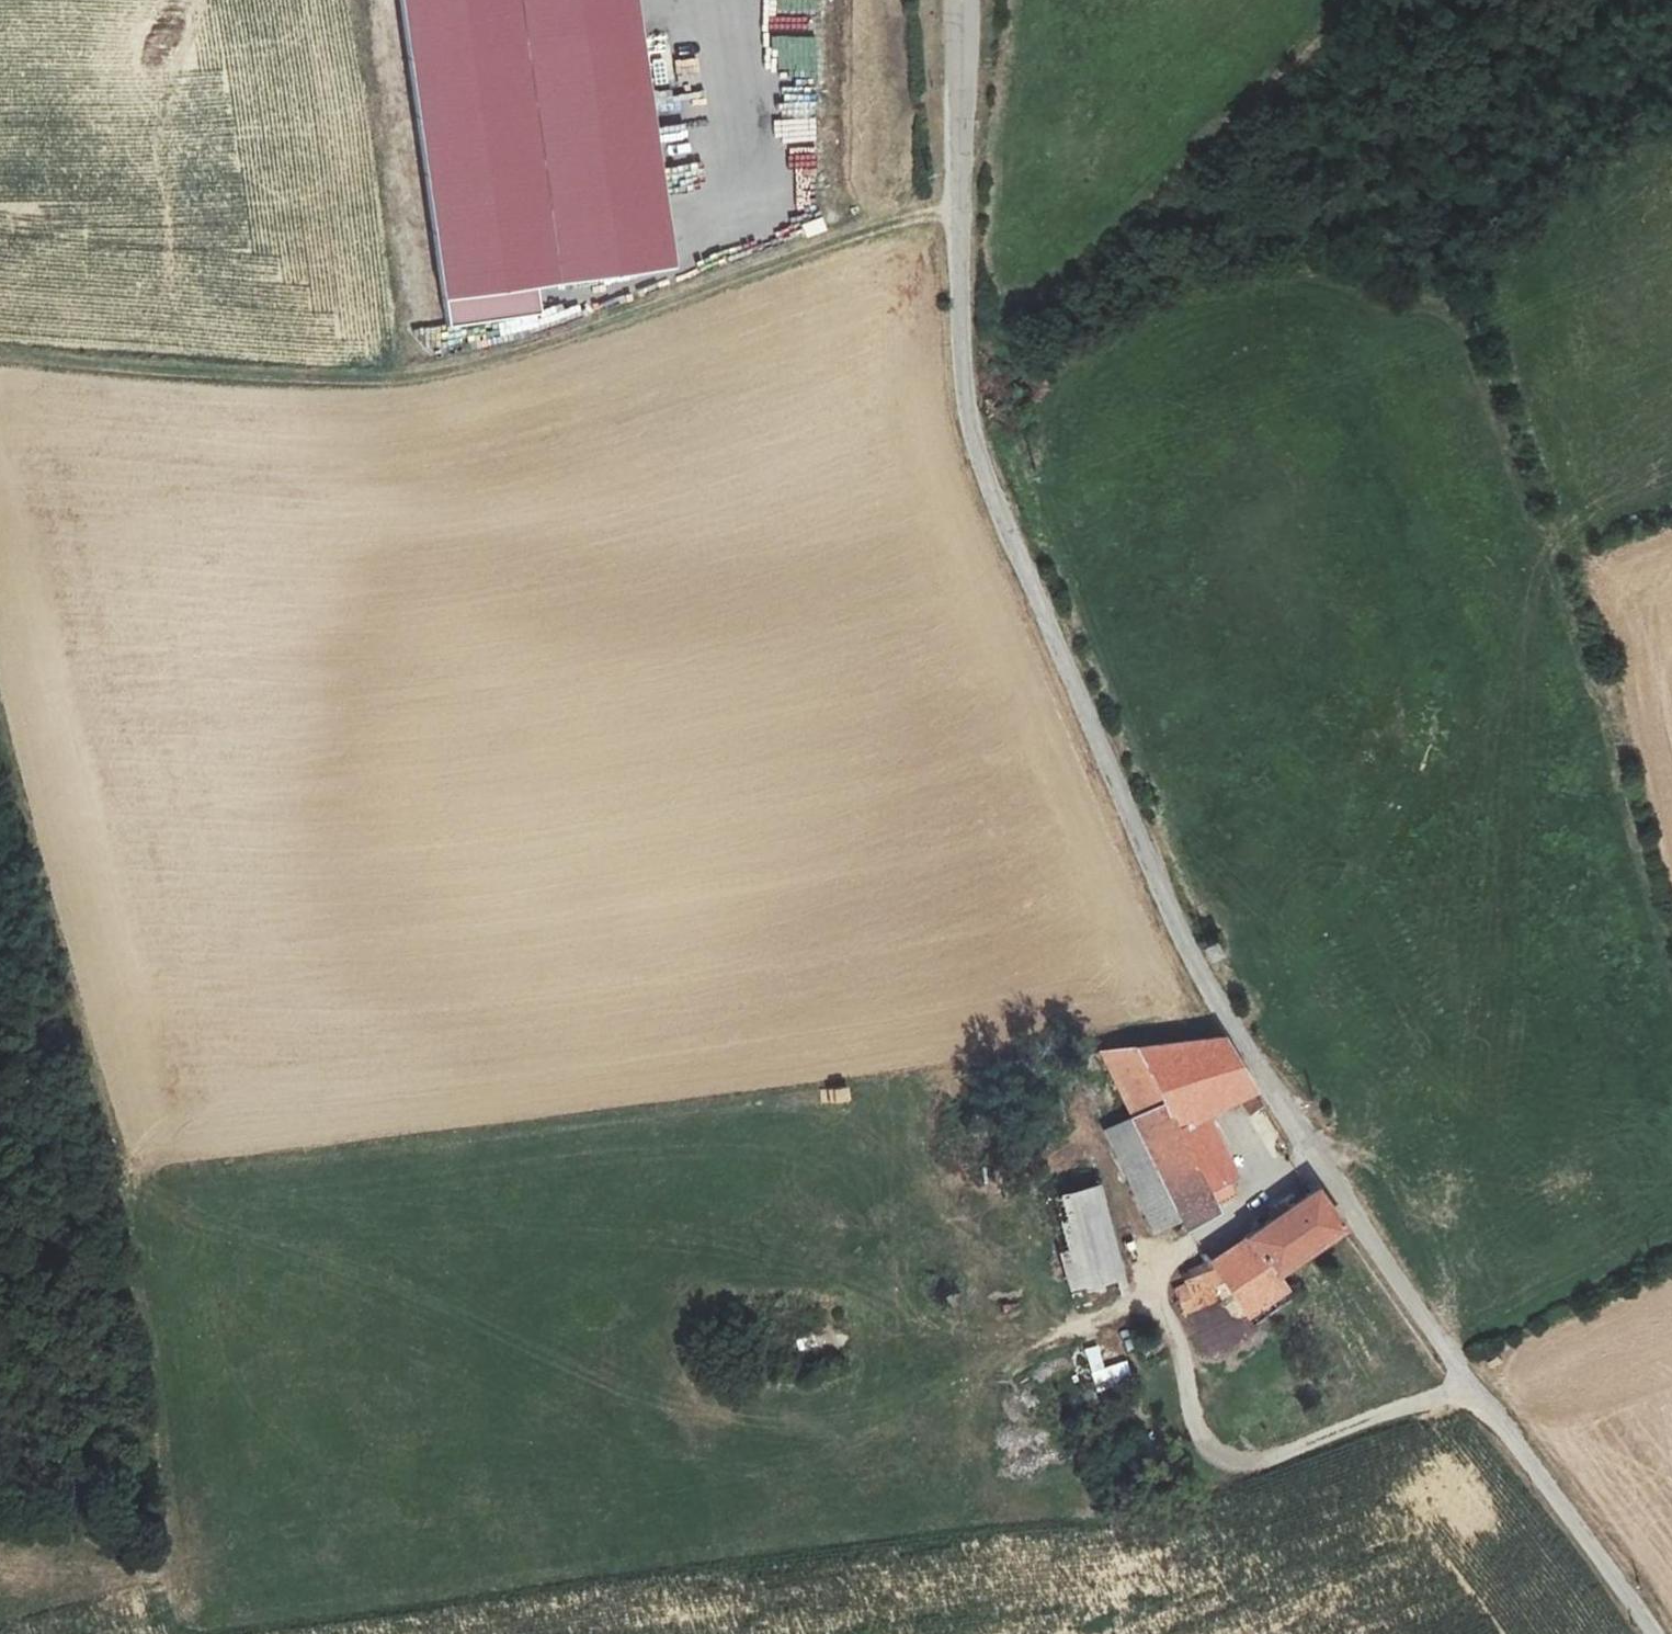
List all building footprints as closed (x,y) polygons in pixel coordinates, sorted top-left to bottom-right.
[(446,322),(537,311),(530,275),(666,267),(629,0),(398,0),(446,322)] [(672,118),(669,94),(652,97),(656,120),(672,118)] [(1217,936),(1205,941),(1212,953),(1221,947),(1217,936)] [(1221,1035),(1099,1049),(1130,1112),(1180,1214),(1187,1229),(1189,1227),(1187,1223),(1234,1192),(1233,1189),(1234,1187),(1234,1183),(1232,1176),(1235,1174),(1204,1112),(1238,1096),(1248,1112),(1263,1105),(1221,1035)] [(1130,1112),(1105,1128),(1153,1227),(1180,1214),(1130,1112)] [(1125,1290),(1096,1182),(1044,1195),(1073,1304),(1125,1290)] [(1339,1227),(1313,1187),(1244,1235),(1206,1260),(1202,1251),(1199,1252),(1203,1261),(1222,1297),(1234,1319),(1245,1311),(1282,1285),(1278,1278),(1283,1275),(1279,1268),(1339,1227)] [(1203,1261),(1178,1272),(1184,1283),(1197,1308),(1222,1297),(1203,1261)] [(1184,1283),(1173,1287),(1184,1314),(1197,1308),(1184,1283)] [(1207,1349),(1256,1329),(1245,1311),(1234,1319),(1222,1297),(1197,1308),(1184,1314),(1207,1349)] [(1126,1362),(1103,1368),(1097,1346),(1082,1350),(1093,1390),(1131,1380),(1126,1362)]
